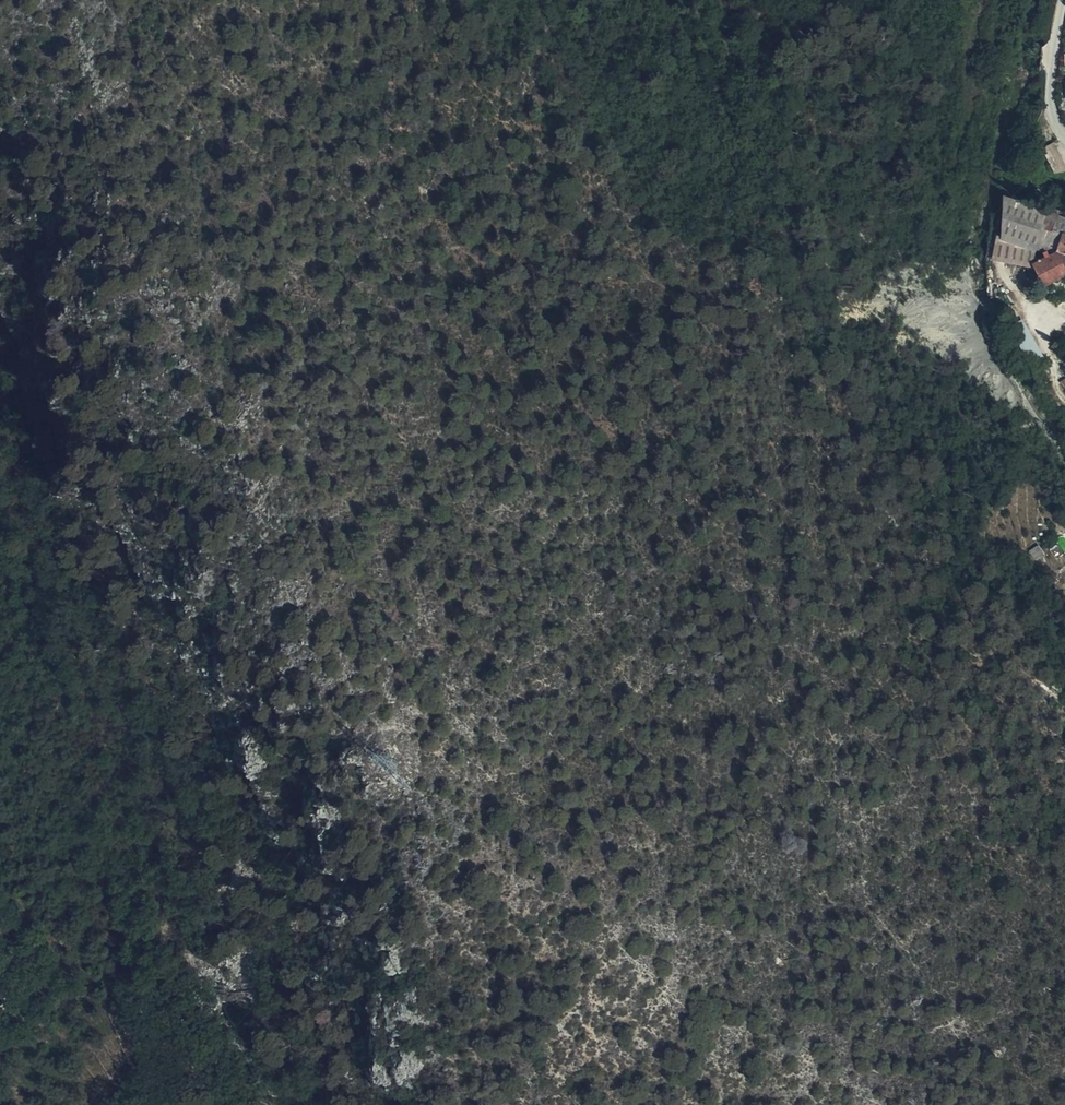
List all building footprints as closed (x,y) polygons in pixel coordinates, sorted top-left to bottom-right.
[(1047,150),(1056,170),(1064,166),(1064,157),(1059,145),(1047,150)] [(1044,210),(1040,224),(1044,225),(1037,246),(1054,252),(1058,246),(1064,251),(1064,216),(1044,210)] [(1064,270),(1061,262),(1058,246),(1054,252),(1037,261),(1045,280),(1055,275),(1057,279),(1064,276),(1064,270)]
